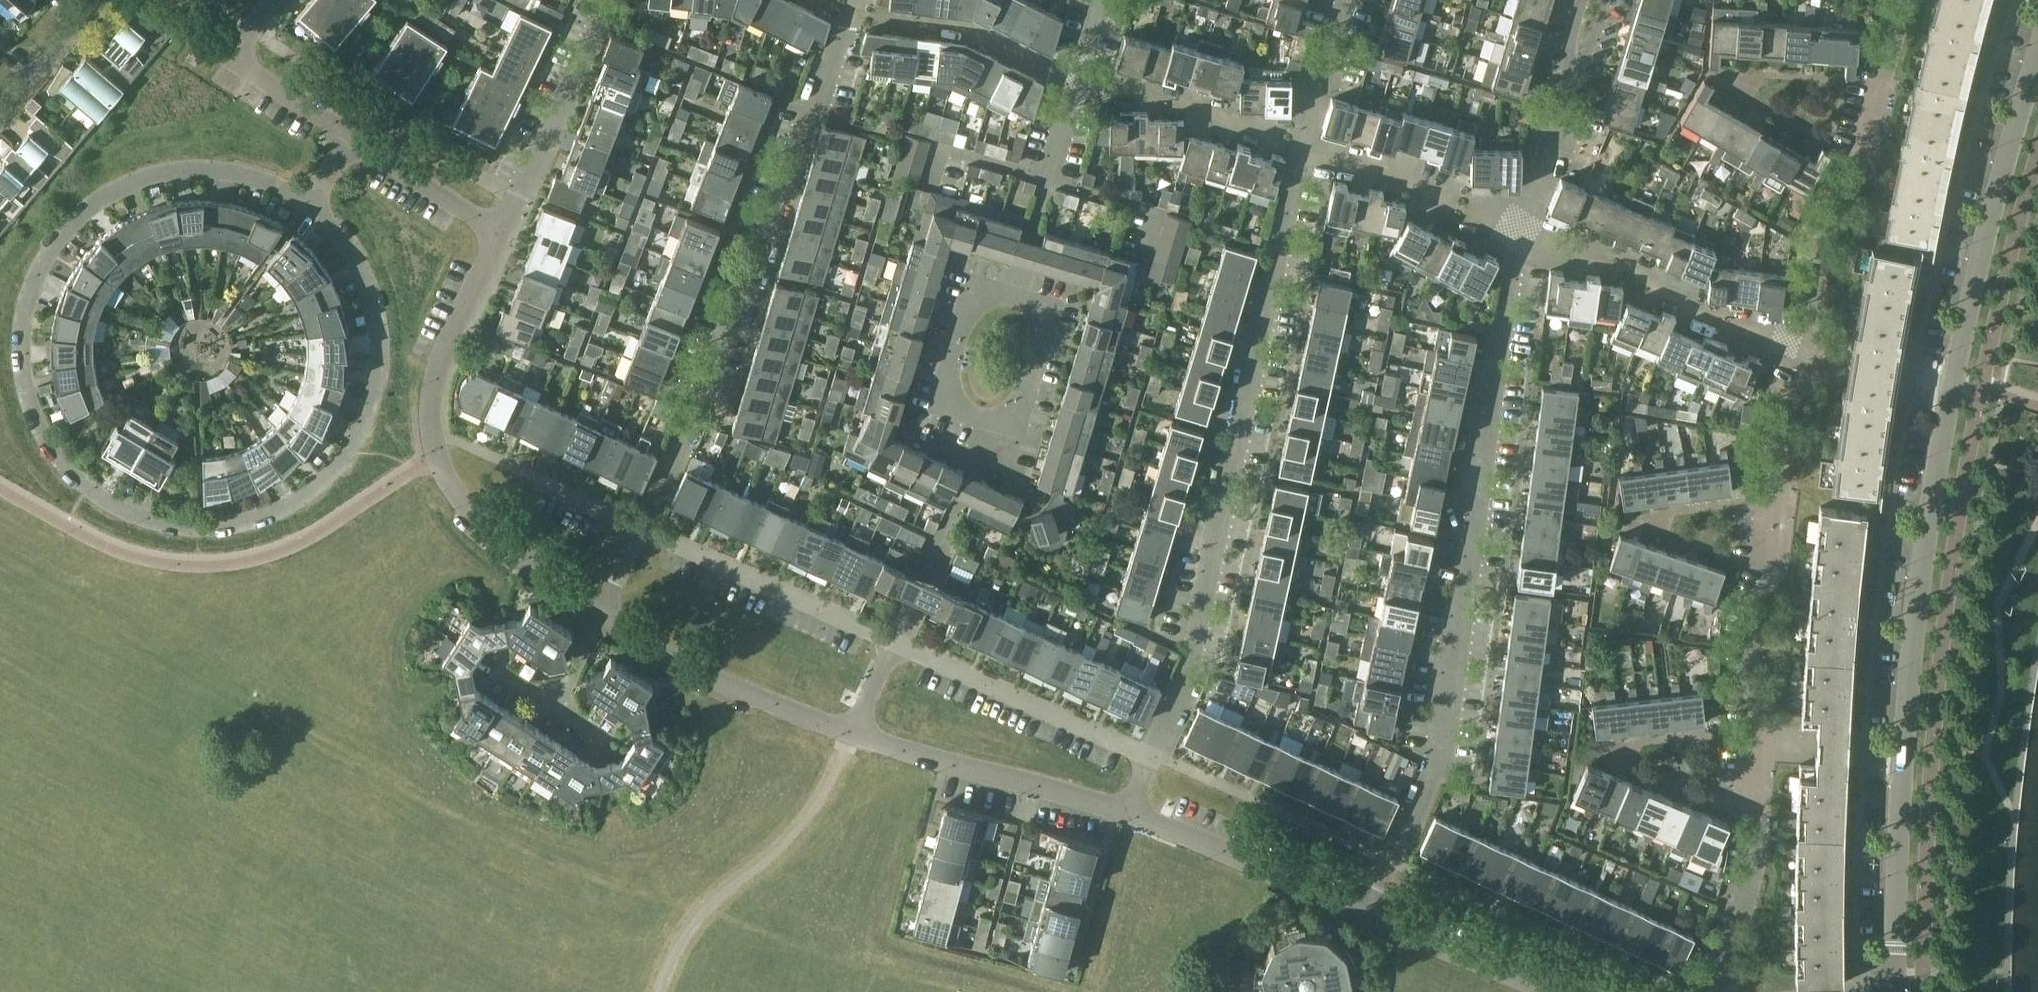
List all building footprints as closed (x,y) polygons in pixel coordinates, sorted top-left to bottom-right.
[(21,16),(23,13),(35,12),(34,0),(2,0),(21,16)] [(347,0),(311,0),(298,15),(299,16),(300,15),(319,32),(347,0)] [(319,32),(334,45),(334,46),(374,0),(347,0),(319,32)] [(447,9),(457,15),(467,0),(453,0),(447,9)] [(540,1),(541,0),(516,0),(515,2),(525,7),(535,11),(540,1)] [(714,8),(715,0),(693,0),(692,6),(690,15),(711,18),(713,8),(714,8)] [(732,10),(735,0),(715,0),(714,8),(732,10)] [(732,10),(748,19),(758,0),(735,0),(732,10)] [(767,28),(782,0),(758,0),(748,19),(767,28)] [(788,38),(803,7),(789,0),(782,0),(767,28),(788,38)] [(912,6),(933,9),(934,0),(913,0),(912,6)] [(933,9),(955,12),(956,0),(934,0),(933,9)] [(973,14),(977,0),(956,0),(955,12),(973,14)] [(973,14),(989,21),(1000,0),(977,0),(973,14)] [(1025,0),(1000,0),(989,21),(1009,32),(1025,0)] [(1028,0),(1025,0),(1009,32),(1028,41),(1044,8),(1028,0)] [(1233,0),(1228,0),(1226,6),(1238,10),(1240,2),(1233,0)] [(1303,3),(1292,0),(1272,0),(1270,6),(1263,4),(1259,6),(1256,16),(1311,32),(1313,24),(1315,24),(1315,22),(1298,17),(1303,3)] [(1424,0),(1392,0),(1391,4),(1420,13),(1422,9),(1424,0)] [(1549,2),(1543,0),(1517,0),(1512,16),(1542,25),(1549,2)] [(1637,2),(1667,11),(1671,0),(1638,0),(1637,2)] [(1924,56),(1964,66),(1970,44),(1975,45),(1978,32),(1973,31),(1979,9),(1947,0),(1938,0),(1933,20),(1930,19),(1926,33),(1929,34),(1924,56)] [(1979,9),(1981,0),(1947,0),(1979,9)] [(540,1),(535,11),(559,23),(564,12),(563,11),(566,4),(561,2),(557,9),(556,8),(540,1)] [(1758,9),(1758,11),(1767,11),(1767,1),(1759,1),(1758,9)] [(1661,31),(1667,11),(1637,2),(1630,26),(1660,34),(1661,31)] [(1419,17),(1429,20),(1432,12),(1422,9),(1420,13),(1391,4),(1383,29),(1413,38),(1419,17)] [(1807,4),(1806,15),(1815,15),(1815,5),(1807,4)] [(116,58),(136,75),(146,63),(134,48),(146,34),(146,33),(156,22),(131,5),(123,14),(127,17),(110,37),(107,34),(98,44),(115,59),(116,58)] [(413,15),(421,21),(428,11),(419,5),(413,15)] [(1197,13),(1206,16),(1208,8),(1199,5),(1197,13)] [(1695,5),(1691,17),(1703,21),(1706,9),(1695,5)] [(1486,9),(1474,6),(1470,17),(1482,21),(1486,9)] [(1719,67),(1720,65),(1721,50),(1735,51),(1738,20),(1738,8),(1713,6),(1709,64),(1718,65),(1718,67),(1719,67)] [(829,20),(803,7),(788,38),(807,48),(814,34),(824,38),(823,39),(825,40),(831,19),(830,19),(829,20)] [(1044,8),(1028,41),(1051,53),(1051,54),(1052,54),(1063,17),(1062,16),(1062,17),(1044,8)] [(1219,11),(1208,8),(1206,16),(1216,19),(1219,11)] [(1738,20),(1735,51),(1759,53),(1761,22),(1757,21),(1758,11),(1758,9),(1738,8),(1738,20)] [(438,17),(428,11),(421,21),(431,27),(438,17)] [(1761,22),(1759,53),(1783,54),(1785,23),(1766,22),(1767,11),(1758,11),(1757,21),(1761,22)] [(511,31),(542,47),(548,35),(545,33),(549,25),(521,12),(511,31)] [(1441,15),(1432,12),(1429,20),(1439,23),(1441,15)] [(1460,24),(1463,15),(1456,13),(1453,22),(1460,24)] [(1807,56),(1831,58),(1834,27),(1814,26),(1815,15),(1806,15),(1805,25),(1809,25),(1807,56)] [(1507,34),(1497,31),(1495,40),(1504,43),(1505,38),(1535,47),(1542,25),(1512,16),(1507,34)] [(431,27),(441,34),(448,24),(438,17),(431,27)] [(375,73),(393,85),(428,32),(408,19),(373,74),(374,74),(375,73)] [(1256,22),(1245,19),(1243,27),(1253,30),(1256,22)] [(1265,25),(1256,22),(1253,30),(1262,33),(1265,25)] [(1809,25),(1805,25),(1785,23),(1783,54),(1807,56),(1809,25)] [(456,29),(448,24),(441,34),(449,39),(456,29)] [(1671,34),(1661,31),(1660,34),(1630,26),(1624,48),(1653,57),(1658,39),(1668,42),(1671,34)] [(1858,29),(1834,27),(1831,58),(1846,59),(1845,76),(1846,76),(1847,75),(1855,75),(1858,29)] [(1485,37),(1495,40),(1497,31),(1487,28),(1485,37)] [(1704,31),(1701,30),(1692,28),(1688,42),(1700,46),(1704,31)] [(648,40),(658,43),(662,33),(652,29),(648,40)] [(868,76),(890,79),(893,68),(896,34),(868,31),(868,30),(867,29),(860,50),(872,51),(871,67),(868,76)] [(1421,40),(1413,38),(1383,29),(1380,42),(1363,37),(1363,38),(1364,39),(1362,47),(1414,63),(1415,59),(1421,40)] [(533,66),(542,47),(511,31),(502,51),(533,66)] [(448,45),(428,32),(393,85),(412,97),(411,99),(412,99),(448,45)] [(611,41),(608,40),(603,54),(607,56),(608,55),(636,65),(636,64),(644,45),(637,42),(614,33),(611,41)] [(673,36),(662,33),(658,43),(669,47),(673,36)] [(915,71),(914,71),(918,37),(896,34),(893,68),(890,79),(912,81),(915,71)] [(1671,34),(1668,42),(1678,45),(1681,37),(1671,34)] [(1116,65),(1139,72),(1149,42),(1125,35),(1116,65)] [(1297,43),(1306,46),(1309,38),(1299,35),(1297,43)] [(936,73),(935,73),(939,39),(918,37),(914,71),(915,71),(912,81),(933,84),(934,82),(936,73)] [(1197,49),(1196,48),(1187,78),(1188,79),(1199,82),(1197,89),(1208,92),(1219,55),(1220,56),(1223,45),(1200,38),(1197,49)] [(1489,58),(1498,61),(1498,62),(1528,71),(1535,47),(1505,38),(1504,43),(1495,40),(1489,58)] [(965,42),(939,39),(935,73),(936,73),(934,82),(951,88),(955,76),(965,42)] [(1173,41),(1171,48),(1172,48),(1162,79),(1175,83),(1177,75),(1187,78),(1196,48),(1173,41)] [(968,95),(971,84),(986,53),(965,42),(955,76),(951,88),(968,95)] [(1172,48),(1171,48),(1149,42),(1139,72),(1162,79),(1172,48)] [(688,55),(698,59),(702,48),(692,44),(688,55)] [(1683,55),(1699,60),(1702,48),(1687,44),(1683,55)] [(702,48),(698,59),(709,63),(712,52),(702,48)] [(1647,76),(1653,57),(1624,48),(1616,72),(1646,81),(1647,76)] [(202,56),(192,50),(186,60),(196,66),(202,56)] [(492,70),(500,74),(524,85),(533,66),(502,51),(493,70),(492,70)] [(1006,63),(986,53),(971,84),(968,95),(985,104),(1006,63)] [(87,55),(72,72),(64,65),(65,64),(64,63),(49,88),(55,94),(61,87),(79,103),(106,70),(105,71),(87,55)] [(640,66),(636,64),(636,65),(608,55),(607,56),(600,75),(632,87),(639,90),(640,91),(642,91),(651,70),(640,66)] [(1220,56),(1219,55),(1208,92),(1221,96),(1223,90),(1235,93),(1235,92),(1234,92),(1239,76),(1240,76),(1244,63),(1220,56)] [(1910,115),(1951,124),(1955,102),(1961,103),(1964,90),(1959,88),(1964,66),(1924,56),(1918,78),(1916,78),(1912,92),(1915,93),(1910,115)] [(736,61),(726,57),(722,68),(732,72),(736,61)] [(106,70),(79,103),(98,119),(136,75),(116,58),(115,59),(106,70)] [(690,63),(680,58),(676,68),(687,73),(690,63)] [(1524,85),(1528,71),(1498,62),(1498,61),(1489,58),(1482,83),(1536,99),(1538,91),(1540,91),(1541,90),(1524,85)] [(1267,68),(1267,78),(1266,109),(1277,110),(1277,117),(1290,117),(1291,80),(1297,80),(1302,62),(1289,59),(1288,64),(1285,67),(1282,69),(1267,68)] [(1382,68),(1391,70),(1393,63),(1384,60),(1382,68)] [(746,65),(736,61),(732,72),(742,76),(746,65)] [(1006,63),(985,104),(1006,115),(1009,103),(1010,103),(1025,72),(1006,63)] [(1402,74),(1404,66),(1393,63),(1391,70),(1402,74)] [(472,131),(475,125),(500,74),(492,70),(493,70),(481,64),(453,123),(454,124),(455,123),(456,124),(472,131)] [(1241,77),(1240,76),(1239,76),(1234,92),(1235,92),(1241,94),(1240,109),(1266,109),(1267,78),(1267,68),(1250,68),(1249,77),(1241,77)] [(1043,81),(1025,72),(1010,103),(1032,115),(1032,116),(1033,117),(1044,81),(1043,80),(1043,81)] [(1657,79),(1647,76),(1646,81),(1616,72),(1610,94),(1639,103),(1645,85),(1654,88),(1657,79)] [(776,77),(766,73),(762,84),(772,88),(776,77)] [(524,85),(500,74),(475,125),(472,131),(495,142),(495,143),(496,144),(524,85)] [(1428,82),(1437,85),(1439,77),(1430,74),(1428,82)] [(632,87),(600,75),(592,95),(624,108),(633,111),(640,91),(639,90),(632,87)] [(692,76),(688,86),(699,90),(703,80),(692,76)] [(1696,82),(1687,76),(1680,88),(1690,93),(1696,82)] [(786,80),(776,77),(772,88),(782,91),(786,80)] [(1450,80),(1439,77),(1437,85),(1448,88),(1450,80)] [(1657,79),(1654,88),(1665,91),(1667,83),(1657,79)] [(1681,121),(1702,133),(1717,106),(1704,98),(1712,84),(1704,80),(1681,121)] [(739,81),(731,102),(764,115),(768,102),(765,101),(769,93),(739,81)] [(699,90),(688,86),(684,96),(696,100),(699,90)] [(1474,96),(1484,98),(1486,91),(1476,88),(1474,96)] [(667,90),(664,99),(675,104),(679,94),(667,90)] [(1496,94),(1486,91),(1484,98),(1493,101),(1496,94)] [(1632,128),(1639,103),(1610,94),(1605,109),(1589,104),(1588,106),(1590,106),(1587,114),(1632,128)] [(592,95),(585,115),(617,127),(625,130),(628,123),(620,120),(624,108),(592,95)] [(42,104),(33,96),(26,105),(35,113),(42,104)] [(1357,105),(1332,98),(1323,128),(1348,136),(1357,105)] [(671,114),(675,104),(664,99),(660,110),(671,114)] [(731,102),(723,122),(756,135),(764,115),(731,102)] [(1535,105),(1525,102),(1522,110),(1533,113),(1535,105)] [(1378,111),(1357,105),(1348,136),(1369,142),(1378,111)] [(1738,118),(1717,106),(1702,133),(1719,143),(1714,152),(1722,157),(1727,148),(1722,145),(1738,118)] [(1394,149),(1396,142),(1395,142),(1403,118),(1402,118),(1404,112),(1388,107),(1386,114),(1378,111),(1369,142),(1367,149),(1380,153),(1382,146),(1394,149)] [(918,133),(929,136),(937,138),(942,120),(942,119),(943,115),(926,109),(922,121),(918,133)] [(1673,122),(1677,115),(1662,110),(1660,118),(1673,122)] [(1120,118),(1110,118),(1109,150),(1134,151),(1135,119),(1135,112),(1120,111),(1120,118)] [(1148,112),(1135,112),(1135,119),(1134,151),(1158,151),(1159,120),(1148,119),(1148,112)] [(1404,112),(1402,118),(1403,118),(1395,142),(1396,142),(1418,149),(1427,118),(1404,112)] [(32,128),(17,146),(18,146),(17,147),(35,163),(36,162),(36,163),(48,149),(64,159),(75,146),(38,114),(29,125),(32,128)] [(609,148),(617,127),(585,115),(577,135),(609,148)] [(875,129),(879,118),(868,115),(865,126),(875,129)] [(1902,151),(1897,174),(1938,182),(1943,160),(1948,161),(1951,147),(1946,146),(1951,124),(1910,115),(1905,137),(1902,136),(1899,151),(1902,151)] [(676,116),(673,126),(684,130),(687,121),(676,116)] [(889,121),(879,118),(875,129),(886,132),(889,121)] [(908,130),(918,133),(922,121),(911,118),(908,130)] [(1450,125),(1427,118),(1418,149),(1430,152),(1427,159),(1439,162),(1450,125)] [(1458,127),(1450,125),(1439,162),(1451,166),(1453,159),(1464,162),(1469,147),(1470,147),(1477,123),(1460,118),(1458,127)] [(1738,166),(1758,130),(1738,118),(1722,145),(1727,148),(1722,157),(1723,158),(1738,166)] [(959,125),(942,120),(937,138),(953,143),(957,132),(959,125)] [(1158,151),(1185,152),(1186,152),(1190,136),(1184,135),(1184,120),(1159,120),(1158,151)] [(723,122),(716,142),(748,155),(756,135),(723,122)] [(824,124),(817,145),(861,158),(867,137),(824,124)] [(680,140),(684,130),(673,126),(669,136),(680,140)] [(652,130),(648,139),(659,143),(663,134),(652,130)] [(1761,168),(1755,177),(1763,181),(1768,171),(1764,169),(1780,142),(1758,130),(1738,166),(1751,173),(1756,165),(1761,168)] [(1109,143),(1109,132),(1098,131),(1098,142),(1109,143)] [(957,132),(953,143),(964,147),(967,135),(957,132)] [(1620,139),(1630,142),(1632,134),(1622,132),(1620,139)] [(907,134),(903,147),(926,154),(930,141),(907,134)] [(1642,137),(1632,134),(1630,142),(1639,145),(1642,137)] [(577,135),(569,156),(601,168),(609,148),(577,135)] [(1185,152),(1181,167),(1188,169),(1186,178),(1203,183),(1205,174),(1215,144),(1213,143),(1214,143),(1190,136),(1186,152),(1185,152)] [(1480,147),(1470,147),(1469,147),(1464,162),(1471,165),(1471,179),(1497,179),(1497,148),(1497,138),(1480,138),(1480,147)] [(1497,138),(1497,148),(1497,179),(1508,180),(1508,187),(1521,188),(1522,148),(1513,148),(1513,138),(1497,138)] [(655,154),(659,143),(648,139),(644,150),(655,154)] [(741,174),(748,155),(716,142),(706,139),(699,158),(741,174)] [(997,144),(988,141),(985,153),(994,155),(997,144)] [(1785,181),(1800,154),(1780,142),(1764,169),(1768,171),(1763,181),(1780,191),(1786,182),(1785,181)] [(17,146),(13,143),(4,153),(8,157),(0,166),(0,182),(12,192),(23,178),(40,187),(50,175),(36,163),(36,162),(35,163),(17,147),(18,146),(17,146)] [(1227,180),(1251,187),(1260,157),(1249,154),(1251,147),(1238,143),(1236,150),(1227,180)] [(1009,148),(997,144),(994,155),(1006,159),(1009,148)] [(1236,150),(1215,144),(1205,174),(1227,180),(1236,150)] [(817,145),(811,166),(855,179),(861,158),(817,145)] [(903,147),(900,159),(923,166),(926,154),(903,147)] [(1815,163),(1800,154),(1785,181),(1786,182),(1807,194),(1830,154),(1823,149),(1815,163)] [(1717,165),(1722,157),(1714,152),(1709,161),(1717,165)] [(1260,157),(1251,187),(1275,194),(1285,157),(1273,153),(1271,160),(1260,157)] [(883,154),(880,164),(891,167),(894,157),(883,154)] [(569,156),(561,174),(561,176),(589,186),(588,188),(593,189),(593,188),(599,191),(607,170),(601,168),(569,156)] [(657,166),(668,170),(672,161),(661,157),(657,166)] [(700,183),(700,182),(733,195),(741,174),(699,158),(691,179),(700,183)] [(900,159),(896,170),(919,177),(923,166),(900,159)] [(888,178),(891,167),(880,164),(876,174),(888,178)] [(1672,169),(1663,164),(1659,171),(1668,176),(1672,169)] [(657,166),(653,176),(664,181),(668,170),(657,166)] [(805,186),(848,199),(855,179),(811,166),(805,186)] [(979,178),(989,182),(993,170),(982,167),(979,178)] [(1672,169),(1668,176),(1676,181),(1681,174),(1672,169)] [(636,170),(632,180),(643,184),(647,174),(636,170)] [(916,187),(919,177),(896,170),(894,180),(916,187)] [(993,170),(989,182),(1000,185),(1003,173),(993,170)] [(1093,186),(1096,174),(1085,171),(1082,182),(1093,186)] [(581,207),(588,188),(589,186),(561,176),(561,174),(557,173),(552,187),(555,188),(551,196),(581,207)] [(1871,231),(1927,241),(1931,218),(1937,219),(1939,205),(1934,204),(1938,182),(1897,174),(1893,196),(1890,195),(1888,208),(1876,205),(1871,231)] [(1123,176),(1123,186),(1121,193),(1131,196),(1133,188),(1133,177),(1123,176)] [(1758,189),(1763,181),(1755,177),(1750,185),(1758,189)] [(1584,188),(1562,178),(1549,208),(1573,217),(1584,188)] [(643,184),(632,180),(628,190),(640,194),(643,184)] [(1037,183),(1026,180),(1023,192),(1034,195),(1037,183)] [(1349,234),(1349,232),(1351,223),(1357,193),(1346,191),(1347,184),(1335,181),(1325,229),(1349,234)] [(12,192),(0,182),(0,208),(15,216),(26,203),(12,192)] [(727,208),(733,195),(700,182),(700,183),(692,204),(721,215),(724,207),(727,208)] [(805,186),(799,207),(842,220),(848,199),(805,186)] [(1140,199),(1143,191),(1133,188),(1131,196),(1140,199)] [(1607,197),(1584,188),(1573,217),(1595,227),(1607,197)] [(1701,195),(1710,200),(1714,193),(1705,188),(1701,195)] [(1067,192),(1056,189),(1053,201),(1064,204),(1067,192)] [(1369,196),(1357,193),(1351,223),(1349,232),(1365,235),(1367,227),(1374,229),(1380,198),(1382,199),(1384,191),(1371,189),(1369,196)] [(947,252),(950,242),(948,241),(956,216),(955,215),(960,199),(931,190),(920,228),(916,227),(913,240),(914,240),(924,243),(923,245),(947,252)] [(1080,196),(1078,195),(1067,192),(1064,204),(1077,208),(1080,196)] [(1714,193),(1710,200),(1718,206),(1723,198),(1714,193)] [(870,195),(867,205),(879,209),(882,199),(870,195)] [(1629,206),(1614,242),(1625,247),(1628,240),(1638,245),(1651,215),(1656,205),(1633,195),(1629,206)] [(656,200),(645,196),(642,207),(653,211),(656,200)] [(948,241),(950,242),(970,248),(983,203),(960,196),(960,199),(955,215),(956,216),(948,241)] [(1159,205),(1169,208),(1171,200),(1161,197),(1159,205)] [(1602,238),(1614,242),(1629,206),(1607,197),(1595,227),(1605,231),(1602,238)] [(1374,229),(1401,235),(1402,235),(1409,221),(1402,217),(1405,204),(1382,199),(1380,198),(1374,229)] [(1100,202),(1090,199),(1087,211),(1097,214),(1100,202)] [(122,200),(115,204),(121,214),(128,210),(122,200)] [(202,242),(204,200),(177,202),(183,243),(202,242)] [(202,242),(222,244),(232,203),(205,200),(204,200),(202,242)] [(1180,203),(1171,200),(1169,208),(1179,211),(1180,203)] [(176,202),(150,208),(164,248),(165,248),(183,243),(177,202),(176,202)] [(1111,206),(1100,202),(1097,214),(1108,217),(1111,206)] [(232,203),(222,244),(223,244),(242,250),(243,250),(259,211),(258,211),(232,203)] [(983,203),(970,248),(991,254),(1004,209),(983,203)] [(879,209),(867,205),(864,216),(875,219),(879,209)] [(886,205),(882,219),(893,222),(898,224),(903,210),(886,205)] [(799,207),(793,228),(836,241),(842,220),(799,207)] [(1734,214),(1744,220),(1748,213),(1738,207),(1734,214)] [(164,248),(150,208),(148,209),(124,221),(146,257),(164,248)] [(535,229),(540,230),(540,229),(568,240),(569,239),(576,219),(547,208),(544,216),(540,215),(535,229)] [(680,209),(678,213),(687,217),(687,215),(695,218),(696,215),(680,209)] [(1004,209),(991,254),(1015,261),(1022,236),(1019,235),(1022,226),(1025,216),(1004,209)] [(283,224),(259,211),(243,250),(260,260),(283,224)] [(679,237),(679,236),(712,248),(716,236),(713,235),(717,227),(695,218),(687,215),(687,217),(678,213),(677,213),(669,232),(679,237)] [(1748,213),(1744,220),(1752,224),(1756,218),(1748,213)] [(630,218),(619,214),(615,224),(626,228),(630,218)] [(1782,214),(1777,223),(1789,230),(1795,221),(1782,214)] [(1168,215),(1165,226),(1188,232),(1191,221),(1168,215)] [(1638,245),(1660,254),(1670,231),(1671,232),(1674,225),(1651,215),(1638,245)] [(882,219),(879,230),(890,233),(893,222),(882,219)] [(1203,227),(1213,229),(1215,221),(1206,219),(1203,227)] [(636,220),(628,240),(639,245),(647,224),(636,220)] [(123,221),(102,237),(130,269),(146,257),(124,221),(123,221)] [(1225,224),(1215,221),(1213,229),(1223,232),(1225,224)] [(1401,235),(1394,249),(1416,260),(1430,231),(1409,221),(1402,235),(1401,235)] [(1184,244),(1188,232),(1165,226),(1162,237),(1184,244)] [(793,228),(786,249),(830,262),(836,241),(793,228)] [(573,240),(569,239),(568,240),(540,229),(540,230),(532,249),(564,262),(573,240)] [(887,243),(890,233),(879,230),(876,240),(887,243)] [(1412,267),(1434,278),(1452,243),(1451,242),(1430,231),(1416,260),(1412,267)] [(1657,260),(1680,270),(1692,241),(1671,232),(1670,231),(1660,254),(1657,260)] [(267,266),(282,280),(314,252),(294,232),(267,266)] [(1057,274),(1068,239),(1046,232),(1043,242),(1040,241),(1033,266),(1057,274)] [(1262,235),(1253,232),(1250,241),(1260,244),(1262,235)] [(1793,239),(1784,234),(1779,241),(1788,246),(1793,239)] [(1888,247),(1890,237),(1878,234),(1876,245),(1888,247)] [(679,236),(679,237),(671,257),(704,269),(712,248),(679,236)] [(1434,278),(1455,289),(1473,253),(1463,248),(1466,242),(1454,236),(1451,242),(1452,243),(1434,278)] [(83,257),(116,283),(130,269),(102,237),(83,257)] [(858,237),(855,247),(866,250),(869,240),(858,237)] [(1162,237),(1158,249),(1181,255),(1184,244),(1162,237)] [(1077,280),(1088,245),(1068,239),(1057,274),(1077,280)] [(636,254),(639,245),(628,240),(625,250),(636,254)] [(914,240),(907,261),(941,271),(947,252),(923,245),(924,243),(914,240)] [(1715,250),(1692,241),(1680,270),(1703,279),(1713,254),(1714,255),(1715,250)] [(80,248),(74,243),(70,247),(76,252),(80,248)] [(1226,243),(1219,265),(1251,274),(1257,253),(1226,243)] [(1864,283),(1860,306),(1901,313),(1905,291),(1910,292),(1913,278),(1908,277),(1912,254),(1857,243),(1852,268),(1864,271),(1861,283),(1864,283)] [(608,244),(604,253),(615,257),(619,248),(608,244)] [(1109,253),(1110,252),(1088,245),(1077,280),(1097,285),(1098,286),(1106,260),(1107,261),(1109,253)] [(1190,245),(1187,256),(1199,259),(1202,249),(1190,245)] [(866,250),(855,247),(852,257),(863,261),(866,250)] [(557,282),(564,262),(532,249),(525,270),(557,282)] [(823,284),(830,262),(786,249),(780,271),(823,284)] [(1177,267),(1181,255),(1158,249),(1155,260),(1177,267)] [(314,252),(282,280),(283,280),(294,295),(294,296),(331,275),(314,252)] [(600,264),(611,268),(615,257),(604,253),(600,264)] [(696,288),(704,269),(671,257),(662,253),(655,272),(664,276),(696,288)] [(1098,286),(1097,285),(1094,295),(1118,302),(1118,301),(1127,303),(1139,262),(1109,253),(1107,261),(1106,260),(1098,286)] [(1484,259),(1473,253),(1455,289),(1474,299),(1479,297),(1481,293),(1498,259),(1487,253),(1484,259)] [(1730,257),(1714,255),(1713,254),(1703,279),(1709,282),(1707,296),(1731,299),(1736,268),(1729,267),(1730,257)] [(1196,269),(1199,259),(1187,256),(1184,266),(1196,269)] [(68,280),(105,300),(116,283),(83,257),(82,258),(68,280)] [(941,271),(907,261),(899,259),(893,280),(901,282),(935,292),(941,271)] [(1155,260),(1151,276),(1173,282),(1177,267),(1155,260)] [(869,262),(866,272),(877,275),(880,265),(869,262)] [(1244,295),(1251,274),(1219,265),(1213,286),(1244,295)] [(1341,269),(1331,267),(1329,275),(1340,277),(1341,269)] [(1744,301),(1757,303),(1761,271),(1736,268),(1731,299),(1730,307),(1743,309),(1744,301)] [(1351,271),(1341,269),(1340,277),(1350,279),(1351,271)] [(549,302),(557,282),(525,270),(517,289),(549,302)] [(613,280),(624,284),(628,275),(617,270),(613,280)] [(1564,272),(1551,270),(1546,308),(1570,311),(1575,280),(1563,278),(1564,272)] [(1785,274),(1761,271),(1757,303),(1768,304),(1767,311),(1780,313),(1785,274)] [(874,286),(877,275),(866,272),(863,283),(874,286)] [(294,296),(302,314),(342,301),(342,300),(331,275),(294,296)] [(1367,283),(1377,285),(1379,277),(1369,275),(1367,283)] [(1586,282),(1575,280),(1570,311),(1594,315),(1598,283),(1599,283),(1600,276),(1587,275),(1586,282)] [(664,276),(656,297),(688,309),(696,288),(664,276)] [(1379,277),(1377,285),(1387,287),(1389,279),(1379,277)] [(1320,279),(1315,301),(1348,308),(1353,286),(1320,279)] [(58,306),(98,319),(104,303),(105,300),(68,280),(67,282),(58,306)] [(613,280),(609,290),(620,295),(624,284),(613,280)] [(895,303),(929,312),(935,292),(901,282),(893,280),(887,300),(895,303)] [(820,295),(777,282),(770,303),(813,316),(820,295)] [(853,295),(856,285),(844,282),(841,292),(853,295)] [(1594,315),(1621,318),(1622,319),(1628,303),(1621,301),(1623,287),(1599,283),(1598,283),(1594,315)] [(592,284),(588,294),(599,298),(603,288),(592,284)] [(1238,316),(1244,295),(1213,286),(1207,306),(1238,316)] [(1178,287),(1175,297),(1186,300),(1189,290),(1178,287)] [(549,302),(517,289),(510,309),(509,310),(537,320),(537,322),(549,326),(556,305),(549,302)] [(868,306),(867,306),(869,296),(860,293),(857,303),(854,313),(865,316),(868,306)] [(584,304),(596,308),(599,298),(588,294),(584,304)] [(1118,302),(1094,295),(1088,315),(1122,325),(1128,304),(1127,303),(1118,301),(1118,302)] [(192,296),(182,298),(189,318),(195,317),(192,296)] [(222,296),(212,320),(216,322),(231,302),(222,296)] [(251,303),(245,297),(240,302),(246,308),(251,303)] [(681,329),(688,309),(656,297),(648,317),(681,329)] [(1186,300),(1175,297),(1172,308),(1183,311),(1186,300)] [(851,301),(840,298),(836,309),(848,312),(851,301)] [(880,321),(889,323),(922,333),(929,312),(895,303),(887,300),(880,321)] [(342,301),(302,314),(307,334),(349,328),(342,301)] [(1311,322),(1343,329),(1348,308),(1315,301),(1311,322)] [(1154,302),(1152,312),(1163,315),(1166,305),(1154,302)] [(770,303),(764,324),(807,337),(813,316),(770,303)] [(1651,313),(1628,303),(1622,319),(1621,318),(1615,332),(1611,341),(1634,350),(1638,342),(1651,313)] [(222,325),(225,329),(245,312),(237,304),(222,325)] [(1407,313),(1417,316),(1419,307),(1409,305),(1407,313)] [(57,308),(52,334),(94,339),(94,338),(98,319),(58,306),(57,308)] [(1232,337),(1238,316),(1207,306),(1201,327),(1232,337)] [(1382,306),(1380,315),(1392,317),(1394,308),(1382,306)] [(1853,327),(1850,342),(1847,363),(1847,364),(1896,372),(1896,371),(1900,350),(1902,337),(1897,336),(1901,313),(1860,306),(1856,328),(1853,327)] [(529,341),(537,322),(537,320),(509,310),(510,309),(505,307),(500,321),(503,322),(500,330),(529,341)] [(1419,307),(1417,316),(1427,318),(1429,310),(1419,307)] [(597,320),(608,324),(612,315),(601,311),(597,320)] [(1430,319),(1440,321),(1442,313),(1432,311),(1430,319)] [(1661,317),(1651,313),(1638,342),(1659,351),(1660,351),(1669,329),(1670,329),(1676,316),(1663,311),(1661,317)] [(1160,326),(1163,315),(1152,312),(1148,323),(1160,326)] [(862,327),(865,316),(854,313),(850,324),(862,327)] [(1088,315),(1082,336),(1116,346),(1122,325),(1088,315)] [(1389,330),(1392,317),(1380,315),(1377,327),(1389,330)] [(673,349),(681,329),(648,317),(640,337),(673,349)] [(1479,321),(1469,318),(1467,327),(1478,329),(1479,321)] [(597,320),(593,331),(604,335),(608,324),(597,320)] [(882,344),(916,354),(922,333),(889,323),(880,321),(874,342),(882,344)] [(1311,322),(1306,343),(1339,350),(1343,329),(1311,322)] [(576,324),(573,334),(584,338),(588,329),(576,324)] [(764,324),(758,345),(801,358),(807,337),(764,324)] [(1226,357),(1232,337),(1201,327),(1194,348),(1226,357)] [(1437,349),(1472,356),(1476,335),(1439,327),(1434,349),(1437,349)] [(308,355),(350,356),(350,355),(349,328),(307,334),(308,353),(308,355)] [(1165,328),(1162,338),(1174,342),(1177,331),(1165,328)] [(1677,366),(1680,367),(1692,338),(1670,329),(1669,329),(1660,351),(1659,351),(1656,357),(1677,366)] [(1407,333),(1395,330),(1393,339),(1405,342),(1407,333)] [(829,333),(826,343),(838,346),(841,336),(829,333)] [(94,339),(52,334),(52,336),(52,362),(94,359),(94,339)] [(494,334),(489,346),(512,355),(516,343),(494,334)] [(584,338),(573,334),(564,355),(576,359),(584,338)] [(1076,358),(1109,368),(1116,346),(1082,336),(1076,358)] [(1698,383),(1701,376),(1716,340),(1705,336),(1702,342),(1692,338),(1680,367),(1677,374),(1698,383)] [(640,337),(632,357),(665,369),(673,349),(640,337)] [(246,338),(239,339),(240,346),(248,345),(246,338)] [(1171,352),(1174,342),(1162,338),(1159,349),(1171,352)] [(1405,342),(1393,339),(1390,352),(1402,354),(1405,342)] [(1728,345),(1716,340),(1701,376),(1709,379),(1708,387),(1721,393),(1736,357),(1725,352),(1728,345)] [(590,341),(585,352),(596,356),(602,353),(604,346),(590,341)] [(876,365),(910,375),(916,354),(882,344),(874,342),(868,363),(876,365)] [(838,346),(826,343),(824,353),(835,357),(838,346)] [(1142,343),(1139,353),(1151,357),(1154,346),(1142,343)] [(1302,364),(1334,371),(1339,350),(1306,343),(1302,364)] [(795,378),(801,358),(758,345),(752,366),(795,378)] [(841,355),(853,358),(856,348),(844,345),(841,355)] [(533,359),(536,350),(525,346),(525,347),(522,355),(533,359)] [(1220,378),(1226,357),(1194,348),(1188,369),(1220,378)] [(1373,348),(1370,358),(1382,361),(1384,350),(1373,348)] [(1424,367),(1467,376),(1471,358),(1472,356),(1437,349),(1434,349),(1428,348),(1424,367)] [(537,351),(532,361),(542,366),(547,356),(537,351)] [(596,356),(585,352),(581,362),(592,366),(596,356)] [(1136,364),(1148,367),(1151,357),(1139,353),(1136,364)] [(1747,361),(1736,357),(1721,393),(1736,399),(1738,391),(1747,395),(1761,359),(1749,354),(1747,361)] [(305,374),(346,384),(346,383),(350,356),(308,355),(305,373),(305,374)] [(850,369),(853,358),(841,355),(838,365),(850,369)] [(665,369),(632,357),(624,378),(654,390),(657,381),(660,383),(665,369)] [(1076,358),(1070,378),(1103,388),(1109,368),(1076,358)] [(1382,361),(1370,358),(1368,369),(1380,372),(1382,361)] [(52,363),(57,389),(98,378),(94,359),(52,362),(52,363)] [(242,365),(230,359),(227,366),(237,374),(242,365)] [(1563,362),(1562,374),(1572,375),(1573,363),(1563,362)] [(1302,364),(1297,385),(1330,392),(1334,371),(1302,364)] [(1844,402),(1840,425),(1882,430),(1885,408),(1890,409),(1892,395),(1896,373),(1896,372),(1847,364),(1847,365),(1843,387),(1841,402),(1844,402)] [(876,365),(870,385),(904,395),(910,375),(876,365)] [(752,366),(746,386),(789,399),(795,378),(752,366)] [(1463,398),(1467,376),(1424,367),(1419,388),(1463,398)] [(591,380),(594,373),(583,369),(580,376),(591,380)] [(1161,383),(1164,373),(1153,369),(1150,380),(1161,383)] [(1188,369),(1182,389),(1213,399),(1220,378),(1188,369)] [(462,405),(484,415),(499,383),(477,372),(477,374),(475,374),(472,375),(470,376),(466,378),(464,380),(462,383),(461,387),(460,392),(460,397),(461,401),(463,403),(462,405)] [(503,373),(499,383),(484,415),(504,424),(519,392),(523,382),(503,373)] [(1386,373),(1384,380),(1396,383),(1398,375),(1386,373)] [(1560,382),(1562,374),(1552,373),(1551,381),(1560,382)] [(337,409),(346,384),(305,374),(299,392),(298,393),(337,409)] [(817,374),(814,384),(825,387),(828,377),(817,374)] [(1572,375),(1562,374),(1560,382),(1571,384),(1572,375)] [(67,416),(106,397),(98,378),(57,389),(67,416)] [(1064,398),(1097,408),(1103,388),(1070,378),(1064,398)] [(1591,387),(1601,388),(1602,380),(1592,378),(1591,387)] [(618,383),(609,379),(603,393),(612,396),(618,383)] [(1150,380),(1147,390),(1158,394),(1161,383),(1150,380)] [(1396,383),(1384,380),(1381,394),(1393,396),(1396,383)] [(1612,381),(1602,380),(1601,388),(1611,389),(1612,381)] [(618,383),(612,395),(620,398),(626,386),(618,382),(618,383)] [(864,407),(870,409),(894,416),(893,417),(897,419),(904,395),(870,385),(862,383),(855,405),(864,407)] [(822,398),(825,387),(814,384),(811,395),(822,398)] [(1130,384),(1127,395),(1138,398),(1141,388),(1130,384)] [(1297,385),(1292,406),(1325,413),(1330,392),(1297,385)] [(746,386),(739,407),(783,420),(789,399),(746,386)] [(1544,386),(1541,408),(1576,413),(1577,401),(1590,400),(1591,393),(1544,386)] [(832,387),(829,397),(841,401),(843,390),(832,387)] [(1423,411),(1458,418),(1463,398),(1419,388),(1414,411),(1423,413),(1423,411)] [(1207,421),(1213,399),(1182,389),(1175,411),(1207,421)] [(1364,390),(1362,400),(1373,403),(1375,393),(1364,390)] [(504,424),(523,433),(538,401),(519,392),(504,424)] [(288,410),(324,434),(337,409),(298,393),(289,410),(288,410)] [(1124,405),(1135,408),(1138,398),(1127,395),(1124,405)] [(678,406),(657,398),(652,413),(672,421),(678,406)] [(1091,429),(1097,408),(1064,398),(1057,419),(1091,429)] [(1371,414),(1373,403),(1362,400),(1359,411),(1371,414)] [(1627,408),(1637,410),(1638,402),(1628,400),(1627,408)] [(557,410),(538,401),(523,433),(543,442),(557,410)] [(1648,403),(1638,402),(1637,410),(1646,411),(1648,403)] [(837,405),(828,403),(825,415),(833,418),(837,405)] [(1292,406),(1288,427),(1321,434),(1325,413),(1292,406)] [(776,442),(783,420),(739,407),(733,429),(776,442)] [(1588,414),(1576,413),(1541,408),(1538,430),(1573,434),(1575,422),(1587,421),(1588,414)] [(1676,417),(1686,419),(1687,410),(1677,408),(1676,417)] [(894,416),(870,409),(859,434),(850,431),(843,454),(869,466),(884,434),(885,435),(893,417),(894,416)] [(306,455),(324,434),(288,410),(276,425),(275,425),(306,455)] [(562,451),(577,419),(557,410),(543,442),(562,451)] [(1697,412),(1687,410),(1686,419),(1696,420),(1697,412)] [(581,411),(577,419),(562,451),(582,460),(601,420),(581,411)] [(1454,440),(1458,418),(1423,411),(1423,413),(1414,411),(1410,432),(1419,434),(1419,433),(1454,440)] [(107,451),(131,465),(155,426),(130,412),(121,426),(117,423),(111,433),(116,436),(107,451)] [(816,419),(805,415),(802,425),(813,428),(816,419)] [(1377,415),(1375,424),(1386,426),(1388,417),(1377,415)] [(1636,415),(1637,428),(1647,426),(1646,417),(1636,415)] [(1051,439),(1085,449),(1091,429),(1057,419),(1051,439)] [(1752,421),(1741,419),(1740,428),(1750,430),(1752,421)] [(601,420),(582,460),(602,470),(617,437),(621,429),(601,420)] [(1172,423),(1165,444),(1197,453),(1203,432),(1172,423)] [(1386,426),(1375,424),(1372,436),(1384,439),(1386,426)] [(259,438),(283,473),(284,472),(306,455),(275,425),(260,438),(259,438)] [(813,428),(802,425),(798,436),(810,439),(813,428)] [(1818,484),(1874,490),(1877,467),(1882,467),(1884,454),(1878,453),(1882,430),(1840,425),(1837,447),(1834,447),(1833,459),(1821,457),(1818,484)] [(179,441),(155,426),(131,465),(156,480),(165,465),(169,467),(175,458),(170,455),(179,441)] [(1118,426),(1114,436),(1126,440),(1129,430),(1118,426)] [(1133,435),(1145,438),(1148,429),(1136,426),(1133,435)] [(1288,427),(1283,448),(1316,455),(1321,434),(1288,427)] [(728,434),(720,430),(715,442),(723,446),(728,434)] [(1585,436),(1573,434),(1538,430),(1535,451),(1570,456),(1572,444),(1584,442),(1585,436)] [(602,470),(622,478),(636,446),(641,434),(637,432),(632,444),(617,437),(602,470)] [(1355,432),(1353,442),(1364,445),(1366,435),(1355,432)] [(1414,454),(1449,461),(1454,440),(1419,433),(1419,434),(1410,432),(1409,432),(1404,453),(1414,455),(1414,454)] [(636,446),(622,478),(642,488),(657,456),(646,451),(651,439),(641,434),(636,446)] [(869,466),(890,475),(904,444),(885,435),(884,434),(869,466)] [(1749,436),(1737,434),(1735,446),(1747,447),(1749,436)] [(1133,435),(1130,446),(1142,450),(1145,438),(1133,435)] [(740,436),(735,447),(743,451),(747,441),(748,439),(740,436)] [(1122,450),(1126,440),(1114,436),(1111,446),(1122,450)] [(243,447),(242,448),(259,486),(260,486),(283,473),(259,438),(243,447)] [(1051,439),(1045,461),(1078,471),(1085,449),(1051,439)] [(743,451),(742,453),(763,462),(768,450),(747,441),(743,451)] [(1362,456),(1364,445),(1353,442),(1350,454),(1362,456)] [(890,475),(908,484),(909,484),(924,453),(904,444),(890,475)] [(1191,474),(1197,453),(1165,444),(1159,465),(1191,474)] [(791,452),(770,446),(763,460),(785,467),(791,453),(791,452)] [(259,486),(242,448),(224,454),(223,454),(232,495),(233,494),(259,486)] [(1311,478),(1316,455),(1283,448),(1278,471),(1311,478)] [(1706,464),(1710,494),(1732,491),(1729,461),(1727,448),(1720,450),(1719,462),(1707,464),(1706,464)] [(1582,457),(1570,456),(1535,451),(1532,472),(1567,477),(1568,465),(1581,464),(1582,457)] [(1698,465),(1686,467),(1685,467),(1689,497),(1710,494),(1706,464),(1707,464),(1705,452),(1699,452),(1698,465)] [(785,467),(784,467),(792,470),(799,456),(791,453),(785,467)] [(926,500),(943,462),(924,453),(909,484),(908,484),(905,491),(926,500)] [(223,454),(203,456),(204,498),(232,495),(223,454)] [(1414,454),(1414,455),(1410,475),(1445,482),(1449,461),(1414,454)] [(1667,500),(1689,497),(1685,467),(1686,467),(1684,454),(1677,455),(1676,468),(1664,469),(1663,470),(1664,475),(1666,491),(1667,500)] [(1741,455),(1734,456),(1735,466),(1742,465),(1741,455)] [(319,456),(313,461),(320,467),(324,462),(319,456)] [(1368,457),(1366,466),(1378,468),(1379,460),(1368,457)] [(1655,471),(1643,472),(1642,473),(1646,503),(1667,500),(1666,491),(1664,475),(1663,470),(1664,469),(1663,457),(1656,458),(1655,471)] [(672,502),(692,511),(707,479),(708,479),(715,465),(704,460),(697,474),(687,470),(672,502)] [(1623,506),(1646,503),(1642,473),(1643,472),(1641,460),(1634,461),(1634,474),(1619,476),(1623,506)] [(1038,482),(1055,487),(1069,491),(1072,492),(1078,471),(1045,461),(1038,482)] [(823,465),(811,462),(808,473),(821,476),(823,465)] [(943,462),(926,500),(945,509),(953,493),(963,471),(943,462)] [(1159,465),(1153,485),(1185,495),(1191,474),(1159,465)] [(1124,466),(1121,477),(1132,480),(1136,469),(1124,466)] [(1378,468),(1366,466),(1363,478),(1375,481),(1378,468)] [(1102,478),(1113,481),(1116,471),(1105,467),(1102,478)] [(962,497),(972,502),(982,480),(972,475),(963,471),(953,493),(962,497)] [(1579,478),(1567,477),(1532,472),(1529,494),(1564,499),(1577,500),(1578,500),(1580,485),(1578,485),(1579,478)] [(814,477),(806,473),(800,485),(809,489),(814,477)] [(1410,475),(1405,496),(1405,497),(1440,504),(1445,482),(1410,475)] [(1357,478),(1345,476),(1343,487),(1355,489),(1357,478)] [(1121,477),(1118,487),(1130,490),(1132,480),(1121,477)] [(1099,488),(1110,491),(1113,481),(1102,478),(1099,488)] [(692,511),(712,520),(727,488),(708,479),(707,479),(692,511)] [(1002,489),(982,480),(972,502),(967,511),(988,521),(1002,489)] [(1276,482),(1272,504),(1304,511),(1309,489),(1276,482)] [(1178,516),(1185,495),(1153,485),(1147,506),(1178,516)] [(1069,491),(1055,487),(1053,492),(1051,497),(1048,501),(1045,504),(1043,507),(1033,513),(1033,515),(1032,516),(1033,521),(1031,531),(1034,540),(1041,546),(1051,548),(1060,545),(1066,538),(1068,528),(1065,519),(1076,514),(1075,511),(1075,509),(1075,508),(1073,506),(1070,504),(1068,501),(1067,500),(1064,499),(1063,498),(1063,495),(1064,494),(1065,493),(1069,491)] [(712,520),(732,530),(747,497),(727,488),(712,520)] [(1023,499),(1002,489),(988,521),(1009,530),(1023,499)] [(880,495),(870,490),(865,501),(875,506),(880,495)] [(257,506),(266,503),(261,492),(253,495),(257,506)] [(828,498),(820,494),(816,503),(824,507),(828,498)] [(1577,500),(1564,499),(1529,494),(1526,515),(1561,520),(1563,508),(1571,507),(1576,506),(1577,500)] [(1353,498),(1341,495),(1339,506),(1350,508),(1353,498)] [(1411,521),(1431,526),(1435,527),(1440,504),(1405,497),(1405,496),(1403,495),(1398,519),(1411,522),(1411,521)] [(849,500),(842,496),(836,508),(844,512),(849,500)] [(767,506),(766,506),(747,497),(732,530),(752,539),(767,506)] [(766,506),(767,506),(752,539),(771,548),(786,515),(787,515),(790,508),(769,498),(766,506)] [(885,509),(895,515),(900,504),(890,499),(885,509)] [(1370,503),(1359,501),(1356,511),(1368,514),(1370,503)] [(900,504),(895,515),(905,519),(910,508),(900,504)] [(1272,504),(1267,526),(1299,533),(1304,511),(1272,504)] [(1812,574),(1812,575),(1858,580),(1859,572),(1860,572),(1864,533),(1867,512),(1822,507),(1822,505),(1821,505),(1818,521),(1812,574)] [(863,506),(857,518),(866,522),(872,510),(863,506)] [(1172,536),(1178,516),(1147,506),(1141,527),(1172,536)] [(1109,518),(1120,521),(1123,511),(1112,507),(1109,518)] [(812,511),(806,524),(791,557),(810,566),(825,533),(831,521),(831,520),(812,511)] [(787,515),(786,515),(771,548),(791,557),(806,524),(787,515)] [(884,530),(890,518),(883,515),(877,527),(884,530)] [(1526,515),(1523,537),(1558,541),(1560,529),(1573,528),(1573,521),(1561,520),(1526,515)] [(929,517),(925,529),(935,533),(940,522),(929,517)] [(1109,518),(1106,528),(1117,531),(1120,521),(1109,518)] [(1366,522),(1354,520),(1352,530),(1364,533),(1366,522)] [(831,521),(825,533),(810,566),(830,575),(845,542),(833,537),(839,525),(831,521)] [(921,546),(926,536),(902,524),(897,536),(921,546)] [(1267,526),(1263,547),(1295,554),(1299,533),(1267,526)] [(1141,527),(1134,548),(1166,557),(1172,536),(1141,527)] [(1334,530),(1332,540),(1343,542),(1345,532),(1334,530)] [(1393,552),(1428,559),(1433,538),(1395,530),(1390,552),(1390,554),(1393,554),(1393,552)] [(979,540),(958,531),(953,541),(974,551),(979,540)] [(850,532),(845,542),(830,575),(850,585),(865,552),(870,541),(850,532)] [(1629,585),(1632,573),(1631,573),(1642,542),(1621,534),(1610,566),(1623,570),(1622,583),(1629,585)] [(1570,543),(1558,541),(1523,537),(1520,558),(1555,562),(1557,551),(1570,549),(1570,543)] [(1341,554),(1343,542),(1332,540),(1329,551),(1341,554)] [(1631,573),(1632,573),(1644,577),(1643,590),(1649,592),(1653,580),(1652,580),(1662,549),(1642,542),(1631,573)] [(890,545),(883,560),(884,560),(875,580),(877,581),(912,597),(912,598),(912,599),(915,601),(924,579),(906,570),(913,555),(890,545)] [(999,550),(989,545),(985,556),(994,560),(999,550)] [(1290,575),(1295,554),(1263,547),(1258,568),(1290,575)] [(1160,578),(1166,557),(1134,548),(1128,568),(1160,578)] [(956,549),(951,561),(975,572),(980,560),(956,549)] [(1099,549),(1096,559),(1107,563),(1110,552),(1099,549)] [(1669,599),(1673,587),(1672,587),(1683,555),(1662,549),(1652,580),(1653,580),(1664,584),(1663,597),(1669,599)] [(1011,556),(1000,550),(996,561),(1007,566),(1011,556)] [(1389,573),(1423,580),(1427,560),(1428,560),(1428,559),(1393,552),(1393,554),(1390,554),(1390,552),(1383,550),(1379,571),(1389,573)] [(884,560),(883,560),(865,552),(850,585),(871,594),(877,581),(875,580),(884,560)] [(1347,555),(1345,564),(1356,567),(1358,557),(1347,555)] [(1690,606),(1694,594),(1693,594),(1703,562),(1683,555),(1672,587),(1673,587),(1685,591),(1683,604),(1690,606)] [(1555,562),(1520,558),(1517,581),(1552,586),(1554,572),(1567,571),(1568,564),(1555,562)] [(1096,559),(1093,569),(1104,573),(1107,563),(1096,559)] [(1725,570),(1703,562),(1693,594),(1694,594),(1705,598),(1704,611),(1710,613),(1725,570)] [(1356,567),(1345,564),(1342,576),(1354,578),(1356,567)] [(1128,568),(1122,589),(1154,598),(1160,578),(1128,568)] [(1258,568),(1253,589),(1286,596),(1290,575),(1258,568)] [(1325,572),(1322,583),(1334,585),(1336,575),(1325,572)] [(918,599),(953,616),(955,616),(963,597),(965,598),(972,583),(949,573),(942,587),(924,579),(915,601),(916,601),(917,601),(918,599)] [(1384,594),(1419,601),(1423,580),(1389,573),(1384,594)] [(1854,619),(1858,580),(1812,575),(1809,608),(1806,642),(1806,643),(1852,647),(1854,619)] [(1033,599),(1039,587),(1028,582),(1024,580),(1018,592),(1033,599)] [(1332,596),(1334,585),(1322,583),(1320,593),(1332,596)] [(1147,620),(1154,598),(1122,589),(1116,611),(1147,620)] [(1253,589),(1249,610),(1281,617),(1286,596),(1253,589)] [(1095,605),(1098,595),(1086,591),(1083,601),(1095,605)] [(1641,591),(1638,600),(1645,603),(1648,593),(1641,591)] [(955,616),(953,616),(947,630),(957,634),(968,639),(982,606),(988,595),(980,592),(975,603),(973,602),(965,598),(963,597),(955,616)] [(1049,592),(1045,600),(1055,605),(1059,597),(1049,592)] [(1516,593),(1513,614),(1520,615),(1539,618),(1548,619),(1550,607),(1562,606),(1563,599),(1516,593)] [(1414,622),(1419,601),(1384,594),(1380,614),(1414,622)] [(977,644),(987,648),(1002,616),(993,611),(991,610),(996,599),(988,595),(982,606),(968,639),(977,644)] [(1337,597),(1336,606),(1347,608),(1349,600),(1337,597)] [(1068,609),(1076,613),(1079,606),(1071,602),(1068,609)] [(522,618),(504,622),(507,640),(509,640),(530,653),(551,619),(530,605),(522,618)] [(1079,606),(1076,613),(1075,614),(1085,619),(1088,610),(1079,606)] [(1347,608),(1336,606),(1333,618),(1345,620),(1347,608)] [(1249,610),(1244,631),(1277,638),(1281,617),(1249,610)] [(1365,635),(1375,637),(1410,644),(1414,622),(1380,614),(1380,616),(1370,613),(1365,635)] [(1315,614),(1313,625),(1325,627),(1327,617),(1315,614)] [(1560,621),(1548,619),(1539,618),(1520,615),(1513,614),(1510,636),(1545,641),(1547,628),(1559,627),(1560,621)] [(1012,620),(1002,616),(987,648),(998,653),(1008,657),(1023,625),(1012,620)] [(1026,616),(1023,625),(1008,657),(1017,662),(1027,666),(1042,634),(1046,625),(1026,616)] [(551,619),(530,653),(551,666),(568,662),(564,644),(572,632),(551,619)] [(470,620),(457,640),(479,655),(485,645),(507,640),(504,622),(481,626),(475,623),(470,620)] [(1047,676),(1062,643),(1067,632),(1047,623),(1046,625),(1042,634),(1027,666),(1037,671),(1047,676)] [(1114,632),(1134,641),(1138,633),(1118,624),(1114,632)] [(1323,638),(1325,627),(1313,625),(1311,635),(1323,638)] [(1244,631),(1240,652),(1272,659),(1277,638),(1244,631)] [(1153,652),(1157,643),(1157,642),(1138,633),(1134,641),(1133,643),(1153,652)] [(1097,646),(1106,650),(1112,638),(1102,634),(1097,646)] [(1405,665),(1410,644),(1375,637),(1365,635),(1361,656),(1370,658),(1370,657),(1405,665)] [(1510,636),(1507,657),(1542,662),(1544,650),(1557,648),(1557,642),(1545,641),(1510,636)] [(479,655),(457,640),(443,662),(454,669),(459,692),(476,688),(472,666),(479,655)] [(1328,640),(1327,648),(1338,651),(1340,642),(1328,640)] [(1056,680),(1066,685),(1081,652),(1072,648),(1062,643),(1047,676),(1056,680)] [(1153,652),(1151,655),(1160,659),(1162,659),(1167,647),(1157,643),(1153,652)] [(1852,647),(1806,643),(1803,677),(1801,711),(1848,714),(1851,667),(1850,667),(1852,647)] [(1091,657),(1081,652),(1066,685),(1076,689),(1086,694),(1101,661),(1105,651),(1098,648),(1093,657),(1091,657)] [(1336,663),(1338,651),(1327,648),(1324,661),(1336,663)] [(1267,682),(1272,659),(1240,652),(1235,675),(1267,682)] [(610,704),(632,671),(611,657),(604,670),(586,674),(589,691),(610,704)] [(1318,659),(1306,657),(1304,666),(1316,668),(1318,659)] [(1366,678),(1401,686),(1405,665),(1370,657),(1370,658),(1366,678)] [(1554,663),(1542,662),(1507,657),(1504,678),(1539,683),(1541,671),(1554,670),(1554,663)] [(1126,660),(1121,670),(1106,703),(1116,708),(1126,712),(1141,680),(1146,670),(1145,669),(1135,665),(1126,660)] [(1111,666),(1101,661),(1086,694),(1096,698),(1106,703),(1121,670),(1111,666)] [(1149,661),(1145,669),(1146,670),(1141,680),(1126,712),(1136,717),(1146,721),(1160,689),(1151,684),(1149,683),(1158,665),(1149,661)] [(1313,680),(1316,668),(1304,666),(1302,678),(1313,680)] [(632,671),(610,704),(631,718),(631,719),(648,716),(645,698),(653,684),(632,671)] [(1396,706),(1401,686),(1366,678),(1366,679),(1357,677),(1353,699),(1359,700),(1361,700),(1396,707),(1396,706)] [(1230,693),(1236,681),(1228,680),(1221,678),(1217,687),(1230,693)] [(1551,685),(1539,683),(1504,678),(1501,700),(1536,705),(1538,693),(1551,691),(1551,685)] [(1679,694),(1683,724),(1705,722),(1700,679),(1694,680),(1692,692),(1680,694),(1679,694)] [(1319,682),(1317,692),(1329,694),(1331,684),(1319,682)] [(1671,695),(1659,696),(1658,696),(1661,727),(1683,724),(1679,694),(1680,694),(1679,682),(1672,682),(1671,695)] [(1258,686),(1247,684),(1246,685),(1240,697),(1250,702),(1255,693),(1258,686)] [(1640,729),(1661,727),(1658,696),(1659,696),(1657,684),(1651,685),(1649,697),(1637,699),(1636,699),(1640,729)] [(1628,700),(1616,701),(1615,701),(1618,732),(1640,729),(1636,699),(1637,699),(1636,687),(1629,687),(1628,700)] [(475,736),(497,703),(477,690),(476,688),(459,692),(463,709),(455,723),(475,736)] [(1262,696),(1274,701),(1279,691),(1266,688),(1262,696)] [(1580,701),(1582,689),(1570,688),(1569,700),(1580,701)] [(1596,735),(1618,732),(1615,701),(1616,701),(1615,689),(1608,690),(1606,702),(1592,704),(1596,735)] [(1273,704),(1288,707),(1291,693),(1279,691),(1274,701),(1273,704)] [(1326,705),(1329,694),(1317,692),(1315,703),(1326,705)] [(1310,697),(1301,695),(1297,704),(1308,706),(1310,697)] [(1392,729),(1396,707),(1361,700),(1359,700),(1354,722),(1367,725),(1367,724),(1392,729)] [(1501,700),(1498,721),(1533,726),(1535,714),(1548,712),(1549,706),(1536,705),(1501,700)] [(496,750),(517,716),(497,703),(475,736),(496,750)] [(1205,749),(1224,758),(1240,725),(1245,714),(1225,705),(1220,716),(1205,749)] [(1185,740),(1205,749),(1220,716),(1200,707),(1185,740)] [(1846,750),(1848,714),(1801,711),(1800,726),(1815,727),(1815,734),(1819,734),(1831,735),(1830,749),(1830,757),(1841,757),(1845,757),(1846,750)] [(516,763),(538,729),(517,716),(496,750),(481,773),(501,786),(516,763)] [(631,719),(632,727),(635,741),(629,752),(651,766),(664,746),(653,739),(648,716),(631,719)] [(1546,727),(1533,726),(1498,721),(1496,743),(1531,748),(1532,735),(1545,734),(1546,727)] [(1259,735),(1240,725),(1224,758),(1244,767),(1259,735)] [(538,729),(516,763),(537,776),(558,742),(538,729)] [(1284,733),(1279,744),(1264,776),(1283,785),(1298,753),(1303,742),(1284,733)] [(1368,738),(1356,733),(1353,741),(1364,746),(1368,738)] [(1841,757),(1830,757),(1830,749),(1831,735),(1819,734),(1815,734),(1815,749),(1815,764),(1798,763),(1797,777),(1844,779),(1845,765),(1845,757),(1841,757)] [(1279,744),(1259,735),(1244,767),(1264,776),(1279,744)] [(558,742),(537,776),(557,789),(578,755),(558,742)] [(1496,743),(1493,764),(1528,769),(1529,757),(1542,755),(1543,749),(1531,748),(1496,743)] [(1404,755),(1395,751),(1389,764),(1398,768),(1404,755)] [(651,766),(629,752),(622,763),(600,768),(603,785),(626,780),(637,787),(651,766)] [(1303,795),(1318,762),(1298,753),(1283,785),(1303,795)] [(578,755),(557,789),(577,802),(585,789),(603,785),(600,768),(598,768),(578,755)] [(1338,771),(1318,762),(1303,795),(1323,804),(1338,771)] [(1588,763),(1574,795),(1587,801),(1585,814),(1591,816),(1596,805),(1594,804),(1608,771),(1588,763)] [(1540,770),(1528,769),(1493,764),(1489,788),(1525,792),(1526,778),(1539,777),(1540,770)] [(1358,780),(1338,771),(1323,804),(1342,813),(1358,780)] [(1594,804),(1596,805),(1607,809),(1604,822),(1611,825),(1616,813),(1614,812),(1628,780),(1608,771),(1594,804)] [(1844,779),(1797,777),(1797,797),(1795,831),(1795,846),(1842,846),(1842,827),(1843,827),(1844,779)] [(1377,789),(1358,780),(1342,813),(1362,822),(1375,794),(1377,789)] [(1631,833),(1636,822),(1634,821),(1647,788),(1628,780),(1614,812),(1616,813),(1627,818),(1624,831),(1631,833)] [(1634,821),(1636,822),(1646,826),(1645,839),(1651,842),(1655,830),(1654,829),(1668,797),(1647,788),(1634,821)] [(1398,799),(1377,789),(1375,794),(1362,822),(1383,831),(1398,799)] [(1469,800),(1470,790),(1457,789),(1456,798),(1469,800)] [(1491,795),(1483,793),(1481,801),(1490,802),(1491,795)] [(1508,799),(1496,795),(1492,804),(1505,808),(1508,799)] [(1671,849),(1675,838),(1674,838),(1688,805),(1668,797),(1654,829),(1655,830),(1666,835),(1664,847),(1670,850),(1671,849)] [(1541,810),(1555,816),(1560,803),(1545,801),(1541,810)] [(974,836),(974,835),(980,813),(947,804),(941,827),(974,836)] [(1707,813),(1688,805),(1674,838),(1675,838),(1671,849),(1684,855),(1684,856),(1690,858),(1695,847),(1693,846),(1707,813)] [(1718,847),(1729,823),(1707,813),(1693,846),(1695,847),(1690,858),(1718,870),(1723,858),(1724,849),(1718,847)] [(1421,849),(1441,858),(1456,826),(1436,816),(1421,849)] [(1476,835),(1456,826),(1441,858),(1461,867),(1476,835)] [(941,827),(935,847),(969,856),(978,859),(984,838),(974,835),(974,836),(941,827)] [(1004,832),(1001,843),(1012,846),(1015,835),(1004,832)] [(1496,844),(1476,835),(1461,867),(1481,876),(1496,844)] [(1062,836),(1056,857),(1090,866),(1095,845),(1062,836)] [(1021,837),(1018,847),(1030,850),(1033,840),(1021,837)] [(1009,856),(1012,846),(1001,843),(998,853),(1009,856)] [(1569,852),(1579,856),(1583,848),(1573,843),(1569,852)] [(1515,853),(1496,844),(1481,876),(1500,886),(1515,853)] [(1841,875),(1842,846),(1795,846),(1795,866),(1794,900),(1795,914),(1841,913),(1841,875)] [(978,859),(969,856),(935,847),(930,868),(963,877),(973,880),(978,859)] [(1027,861),(1030,850),(1018,847),(1015,858),(1027,861)] [(1535,862),(1515,853),(1500,886),(1520,895),(1535,862)] [(1056,857),(1050,878),(1084,887),(1090,866),(1056,857)] [(1609,859),(1605,868),(1611,871),(1615,862),(1609,859)] [(1520,895),(1539,904),(1554,871),(1535,862),(1520,895)] [(930,868),(924,889),(957,898),(963,877),(930,868)] [(1632,878),(1644,883),(1647,876),(1635,870),(1632,878)] [(1575,881),(1554,871),(1539,904),(1560,913),(1575,881)] [(993,874),(990,884),(1001,887),(1004,877),(993,874)] [(1045,899),(1078,908),(1084,887),(1050,878),(1041,875),(1035,896),(1045,899)] [(1660,880),(1649,876),(1646,883),(1657,888),(1660,880)] [(1010,879),(1007,889),(1018,892),(1021,882),(1010,879)] [(1595,890),(1575,881),(1560,913),(1580,922),(1595,890)] [(998,898),(1001,887),(990,884),(987,895),(998,898)] [(924,889),(918,910),(952,919),(957,898),(924,889)] [(1015,902),(1018,892),(1007,889),(1004,899),(1015,902)] [(1615,899),(1595,890),(1580,922),(1600,932),(1615,899)] [(1029,917),(1039,920),(1073,928),(1078,908),(1045,899),(1035,896),(1029,917)] [(1635,908),(1615,899),(1600,932),(1620,941),(1635,908)] [(1672,905),(1662,900),(1657,911),(1667,916),(1672,905)] [(1655,918),(1635,908),(1620,941),(1640,950),(1655,918)] [(951,921),(952,919),(918,910),(912,931),(956,943),(961,924),(951,921)] [(1841,913),(1795,914),(1795,934),(1796,985),(1797,985),(1797,983),(1843,982),(1842,961),(1842,922),(1841,922),(1841,913)] [(981,916),(978,926),(990,929),(992,919),(981,916)] [(1024,938),(1033,940),(1067,949),(1073,928),(1039,920),(1029,917),(1024,938)] [(1640,950),(1659,959),(1675,927),(1655,918),(1640,950)] [(998,920),(996,930),(1007,933),(1010,923),(998,920)] [(987,940),(990,929),(978,926),(975,936),(972,947),(984,950),(987,940)] [(1693,935),(1675,927),(1659,959),(1678,968),(1693,935)] [(1347,958),(1346,953),(1344,950),(1326,934),(1323,932),(1299,929),(1295,930),(1274,942),(1271,946),(1261,968),(1261,971),(1265,991),(1345,991),(1351,979),(1351,976),(1347,958)] [(1004,944),(1007,933),(996,930),(993,941),(1004,944)] [(1061,972),(1067,949),(1033,940),(1027,963),(1061,972)]
